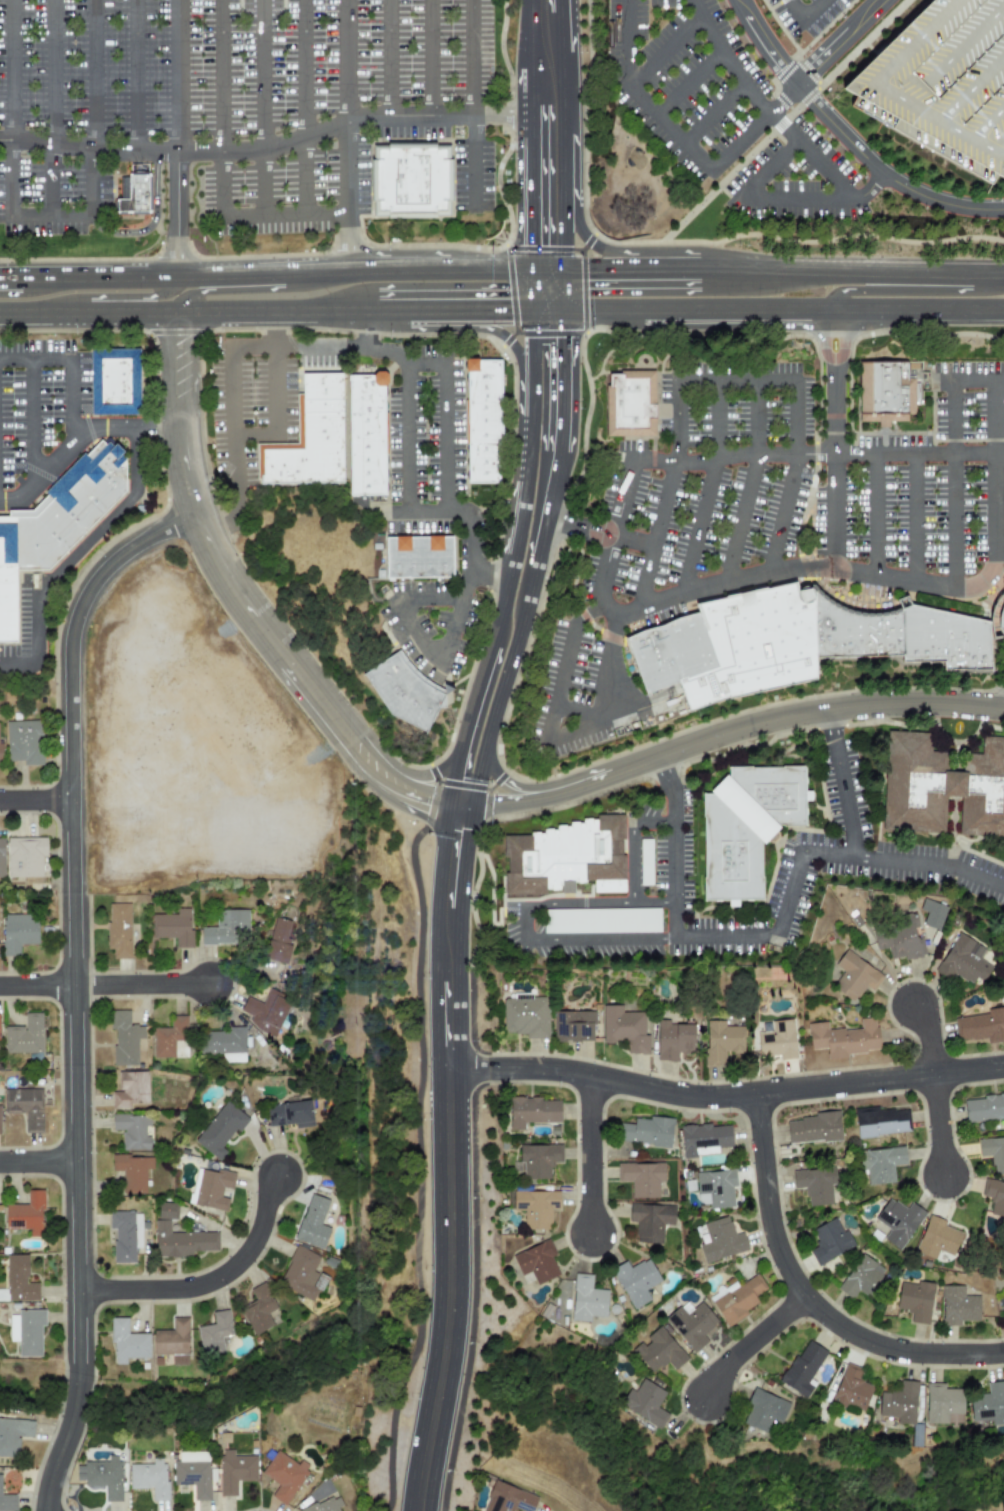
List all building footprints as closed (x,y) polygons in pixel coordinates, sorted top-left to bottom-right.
[(844,91),(937,0),(1003,0),(1003,177),(844,91)] [(378,151),(445,151),(447,211),(379,212),(378,151)] [(119,198),(133,198),(133,172),(153,172),(153,174),(156,174),(156,213),(119,213),(119,198)] [(144,349),(144,414),(95,415),(94,349),(144,349)] [(862,359),(917,358),(918,421),(863,422),(862,359)] [(470,360),(508,360),(507,482),(469,482),(470,360)] [(607,371),(656,370),(656,435),(607,436),(607,371)] [(307,373),(347,373),(349,483),(262,484),(262,444),(302,444),(302,395),(307,395),(307,373)] [(354,376),(390,375),(391,495),(355,495),(354,376)] [(112,442),(117,446),(120,443),(129,451),(126,455),(129,458),(130,491),(51,570),(20,570),(19,519),(19,511),(36,511),(51,496),(48,493),(87,454),(94,460),(112,442)] [(20,643),(0,643),(0,519),(19,519),(20,570),(20,643)] [(389,533),(458,534),(458,582),(389,582),(389,533)] [(680,684),(661,631),(661,630),(702,615),(700,609),(803,586),(806,594),(813,593),(820,660),(821,679),(730,699),(690,711),(680,684)] [(913,609),(993,625),(993,671),(946,672),(946,664),(904,664),(904,658),(820,660),(813,593),(816,596),(825,604),(835,610),(846,615),(858,618),(870,619),(882,619),(893,617),(905,613),(913,609)] [(680,684),(649,696),(629,642),(661,630),(661,631),(680,684)] [(404,652),(425,680),(451,695),(432,736),(415,722),(403,721),(387,707),(387,700),(369,676),(404,652)] [(5,721),(6,761),(22,760),(22,765),(42,764),(40,720),(5,721)] [(985,738),(1003,739),(1003,838),(962,836),(964,800),(949,799),(947,835),(885,832),(889,733),(935,735),(934,753),(951,754),(950,774),(965,775),(966,755),(984,756),(985,738)] [(709,794),(726,777),(728,779),(728,769),(807,768),(807,828),(781,829),(764,846),(765,903),(703,903),(702,796),(711,796),(709,794)] [(545,831),(557,831),(557,828),(570,828),(570,825),(583,825),(583,820),(598,820),(598,816),(624,816),(624,882),(588,882),(588,886),(575,886),(575,893),(544,893),(544,898),(504,898),(505,839),(531,839),(531,835),(545,835),(545,831)] [(6,838),(7,877),(41,876),(41,857),(46,857),(45,837),(6,838)] [(926,912),(921,924),(938,930),(947,907),(923,898),(918,909),(926,912)] [(112,958),(130,958),(129,903),(106,903),(107,949),(112,949),(112,958)] [(151,914),(151,938),(174,937),(175,948),(190,948),(190,908),(176,908),(176,914),(151,914)] [(543,908),(543,932),(659,933),(659,909),(543,908)] [(200,927),(200,944),(247,944),(248,910),(216,909),(215,928),(200,927)] [(875,950),(887,948),(889,961),(924,955),(920,936),(917,937),(913,913),(895,916),(896,923),(871,927),(875,950)] [(2,956),(19,956),(19,944),(37,944),(36,914),(2,915),(2,956)] [(296,922),(274,917),(263,958),(285,964),(296,922)] [(935,972),(949,980),(953,973),(979,988),(991,965),(987,962),(993,952),(957,932),(935,972)] [(831,987),(853,1002),(864,985),(872,991),(882,975),(844,950),(834,965),(842,971),(831,987)] [(273,1037),(291,999),(268,988),(261,1003),(246,996),(239,1011),(251,1016),(247,1025),(273,1037)] [(503,1034),(525,1033),(525,1039),(548,1038),(548,998),(532,998),(532,994),(513,994),(513,998),(502,998),(503,1034)] [(602,1043),(613,1043),(613,1040),(626,1040),(626,1054),(648,1054),(648,1035),(643,1035),(643,1012),(621,1012),(621,1005),(602,1005),(602,1043)] [(986,1037),(986,1043),(1003,1041),(1003,1006),(986,1008),(987,1014),(953,1017),(956,1041),(986,1037)] [(137,1037),(144,1037),(143,1025),(129,1025),(129,1010),(109,1010),(109,1029),(113,1029),(113,1065),(137,1064),(137,1037)] [(593,1011),(554,1012),(554,1042),(594,1041),(593,1011)] [(24,1013),(24,1025),(4,1026),(4,1053),(42,1052),(41,1012),(24,1013)] [(152,1027),(153,1057),(187,1057),(186,1015),(170,1015),(170,1027),(152,1027)] [(807,1023),(809,1049),(825,1048),(826,1056),(878,1052),(875,1017),(859,1019),(860,1027),(827,1030),(826,1021),(807,1023)] [(694,1024),(668,1024),(668,1020),(657,1020),(656,1060),(676,1060),(677,1052),(693,1052),(694,1024)] [(705,1067),(725,1067),(725,1052),(744,1052),(744,1026),(724,1026),(724,1020),(705,1020),(705,1067)] [(771,1020),(771,1031),(757,1032),(758,1057),(777,1056),(777,1059),(795,1058),(793,1020),(771,1020)] [(244,1026),(228,1027),(228,1031),(199,1031),(199,1054),(222,1053),(222,1062),(244,1062),(244,1026)] [(147,1071),(118,1072),(119,1091),(111,1091),(111,1108),(130,1108),(130,1104),(147,1104),(147,1071)] [(41,1088),(3,1089),(3,1112),(24,1112),(24,1133),(42,1133),(41,1088)] [(1002,1119),(1002,1125),(1003,1125),(1003,1094),(963,1096),(964,1121),(1002,1119)] [(560,1100),(541,1101),(541,1097),(510,1097),(510,1130),(524,1129),(524,1123),(560,1123),(560,1100)] [(265,1106),(268,1127),(294,1123),(294,1128),(303,1128),(302,1123),(312,1121),(309,1100),(265,1106)] [(219,1161),(225,1152),(220,1147),(234,1128),(239,1132),(248,1118),(225,1101),(194,1141),(219,1161)] [(854,1108),(857,1137),(908,1132),(906,1107),(878,1111),(878,1106),(854,1108)] [(840,1140),(838,1110),(813,1112),(814,1117),(786,1119),(787,1143),(840,1140)] [(121,1149),(148,1150),(149,1115),(112,1114),(111,1130),(121,1130),(121,1149)] [(618,1123),(616,1140),(652,1143),(651,1146),(670,1148),(672,1119),(633,1116),(633,1124),(618,1123)] [(682,1156),(718,1154),(717,1147),(731,1146),(730,1123),(680,1126),(682,1156)] [(977,1138),(978,1156),(991,1156),(992,1173),(1003,1173),(1003,1137),(977,1138)] [(519,1145),(519,1163),(513,1163),(513,1172),(523,1172),(523,1179),(551,1179),(551,1163),(562,1163),(561,1145),(519,1145)] [(893,1183),(892,1165),(905,1165),(904,1147),(858,1150),(859,1170),(865,1170),(866,1184),(893,1183)] [(145,1169),(152,1169),(152,1156),(111,1155),(111,1171),(123,1171),(123,1192),(145,1192),(145,1169)] [(616,1181),(630,1181),(631,1197),(658,1197),(658,1182),(664,1182),(664,1163),(616,1163),(616,1181)] [(226,1210),(228,1198),(220,1196),(221,1188),(232,1189),(234,1173),(195,1167),(189,1205),(226,1210)] [(831,1204),(829,1169),(792,1171),(793,1188),(805,1188),(806,1206),(831,1204)] [(733,1207),(732,1187),(735,1187),(734,1170),(695,1172),(697,1204),(708,1203),(708,1208),(733,1207)] [(1003,1218),(1003,1182),(983,1178),(980,1195),(991,1198),(988,1214),(1003,1218)] [(5,1205),(5,1228),(28,1228),(29,1237),(43,1236),(41,1190),(26,1190),(27,1204),(5,1205)] [(559,1192),(513,1191),(513,1211),(523,1211),(523,1229),(550,1230),(550,1209),(559,1209),(559,1192)] [(294,1240),(322,1249),(329,1228),(320,1225),(328,1199),(308,1193),(294,1240)] [(906,1209),(888,1197),(873,1219),(888,1230),(882,1238),(899,1250),(925,1212),(910,1202),(906,1209)] [(176,1220),(177,1203),(158,1202),(157,1219),(176,1220)] [(674,1205),(629,1204),(628,1221),(636,1221),(635,1243),(662,1244),(663,1225),(673,1226),(674,1205)] [(140,1212),(108,1212),(109,1229),(113,1229),(113,1264),(135,1263),(134,1248),(141,1248),(140,1212)] [(914,1252),(934,1259),(937,1250),(954,1255),(962,1232),(943,1226),(945,1220),(927,1214),(914,1252)] [(702,1223),(708,1242),(698,1244),(703,1262),(747,1250),(742,1232),(733,1234),(728,1216),(702,1223)] [(815,1264),(852,1248),(838,1217),(810,1229),(817,1246),(808,1250),(815,1264)] [(170,1220),(154,1220),(154,1255),(218,1255),(218,1232),(170,1232),(170,1220)] [(520,1275),(530,1271),(536,1285),(558,1275),(551,1257),(555,1255),(549,1240),(512,1255),(520,1275)] [(314,1302),(326,1277),(313,1271),(319,1256),(295,1245),(277,1285),(314,1302)] [(851,1299),(857,1290),(871,1299),(888,1271),(859,1253),(836,1290),(851,1299)] [(38,1283),(28,1283),(27,1254),(6,1255),(7,1301),(38,1300),(38,1283)] [(660,1280),(647,1258),(629,1268),(625,1261),(610,1269),(633,1309),(650,1299),(645,1290),(660,1280)] [(606,1317),(607,1289),(590,1289),(591,1274),(573,1273),(573,1290),(570,1290),(569,1321),(589,1322),(589,1316),(606,1317)] [(768,1291),(756,1273),(711,1302),(726,1327),(747,1314),(742,1307),(768,1291)] [(928,1324),(933,1284),(899,1280),(896,1309),(911,1311),(909,1322),(928,1324)] [(249,1289),(254,1300),(239,1307),(252,1335),(281,1322),(264,1282),(249,1289)] [(963,1286),(941,1286),(941,1325),(960,1326),(960,1321),(978,1321),(979,1296),(963,1295),(963,1286)] [(717,1322),(700,1301),(690,1309),(684,1301),(664,1318),(693,1352),(707,1340),(702,1334),(717,1322)] [(42,1356),(42,1310),(17,1309),(17,1315),(9,1315),(9,1341),(18,1341),(18,1356),(42,1356)] [(196,1326),(201,1354),(223,1351),(220,1337),(232,1335),(228,1309),(211,1312),(213,1324),(196,1326)] [(153,1330),(153,1355),(171,1355),(171,1365),(188,1364),(188,1317),(172,1317),(172,1330),(153,1330)] [(149,1333),(127,1333),(127,1318),(110,1318),(109,1343),(113,1343),(113,1364),(125,1364),(126,1358),(148,1358),(149,1333)] [(672,1369),(686,1360),(661,1325),(642,1339),(643,1340),(632,1349),(650,1373),(667,1361),(672,1369)] [(807,1383),(826,1351),(805,1339),(779,1382),(805,1399),(813,1386),(807,1383)] [(872,1385),(859,1381),(863,1368),(844,1362),(831,1403),(863,1413),(872,1385)] [(634,1391),(629,1388),(619,1406),(659,1428),(668,1413),(656,1407),(665,1391),(642,1378),(634,1391)] [(916,1381),(899,1380),(898,1391),(879,1390),(878,1416),(896,1417),(895,1424),(914,1425),(916,1381)] [(1003,1425),(1003,1381),(986,1382),(987,1394),(969,1394),(970,1421),(991,1420),(991,1425),(1003,1425)] [(943,1383),(926,1383),(925,1423),(947,1424),(947,1414),(962,1414),(963,1389),(943,1388),(943,1383)] [(789,1402),(752,1387),(746,1403),(749,1405),(742,1423),(769,1434),(773,1424),(779,1427),(789,1402)] [(33,1418),(0,1417),(0,1456),(17,1457),(18,1436),(32,1437),(33,1418)] [(256,1481),(256,1455),(233,1455),(232,1450),(219,1450),(219,1496),(236,1496),(236,1481),(256,1481)] [(284,1506),(310,1466),(300,1459),(297,1464),(276,1450),(260,1473),(278,1485),(270,1496),(284,1506)] [(193,1500),(209,1500),(209,1451),(178,1451),(178,1460),(172,1460),(172,1486),(193,1485),(193,1500)] [(120,1501),(121,1455),(108,1455),(107,1462),(76,1462),(75,1480),(84,1480),(84,1486),(104,1486),(104,1501),(120,1501)] [(151,1501),(166,1500),(165,1458),(152,1458),(152,1464),(128,1464),(129,1488),(151,1488),(151,1501)] [(516,1510),(520,1510),(533,1510),(537,1496),(493,1482),(483,1510),(516,1510)] [(16,1510),(15,1494),(0,1494),(0,1510),(16,1510)] [(338,1508),(341,1506),(336,1494),(297,1510),(339,1510),(338,1508)]
